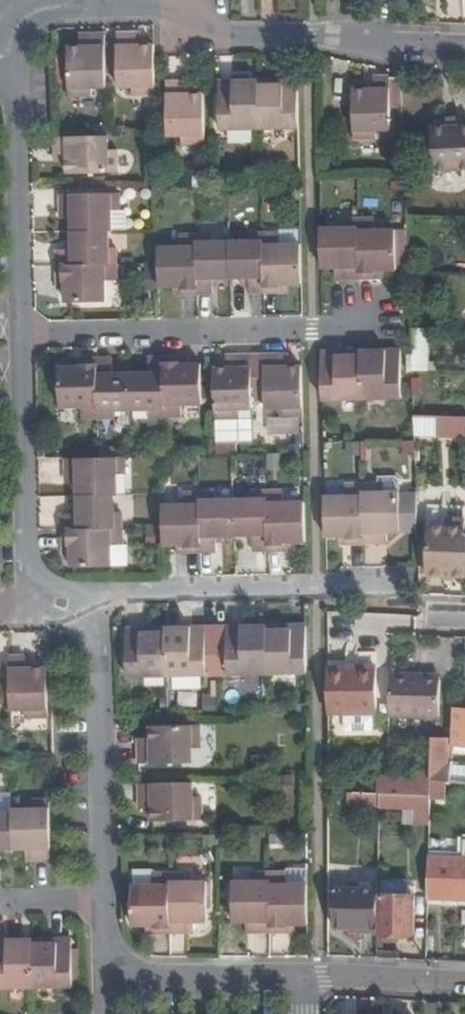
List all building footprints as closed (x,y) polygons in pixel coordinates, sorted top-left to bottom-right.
[(133,33),(117,34),(118,87),(133,87),(133,95),(156,95),(155,58),(155,45),(142,45),(133,45),(133,33)] [(142,33),(133,33),(133,45),(142,45),(142,33)] [(80,47),(68,47),(69,97),(91,96),(91,88),(106,87),(105,34),(89,34),(89,46),(80,47)] [(89,34),(80,34),(80,47),(89,46),(89,34)] [(365,90),(353,90),(354,140),(376,139),(376,131),(391,130),(390,93),(400,92),(400,78),(390,78),(390,77),(374,77),(374,89),(365,90)] [(374,77),(365,77),(365,90),(374,89),(374,77)] [(273,80),(258,81),(259,129),(299,128),(298,80),(283,80),(283,84),(273,85),(273,80)] [(258,81),(219,81),(220,129),(259,129),(258,81)] [(183,82),(166,82),(168,136),(183,136),(183,144),(205,144),(204,94),(192,94),(183,94),(183,82)] [(191,82),(183,82),(183,94),(192,94),(191,82)] [(432,119),(433,127),(434,171),(464,170),(464,125),(459,126),(458,118),(447,119),(432,119)] [(108,136),(55,137),(55,153),(67,153),(67,161),(68,174),(117,173),(117,150),(108,151),(108,136)] [(67,153),(55,153),(55,162),(67,161),(67,153)] [(120,193),(61,194),(62,210),(72,210),(72,218),(72,232),(109,231),(112,231),(111,210),(120,210),(120,193)] [(72,210),(62,210),(62,218),(72,218),(72,210)] [(343,228),(321,228),(322,268),(335,268),(344,268),(344,278),(359,278),(358,218),(342,219),(343,228)] [(374,218),(358,218),(359,278),(375,278),(375,270),(384,270),(397,269),(396,229),(375,230),(374,218)] [(109,231),(72,232),(72,243),(72,250),(64,250),(57,250),(58,265),(117,264),(116,247),(109,247),(109,231)] [(279,233),(263,234),(264,293),(280,292),(280,285),(289,285),(302,284),(301,244),(280,245),(279,233)] [(247,241),(230,242),(231,278),(242,278),(249,278),(249,286),(249,293),(264,293),(263,234),(247,234),(247,241)] [(180,247),(159,248),(159,263),(160,287),(173,287),(181,287),(182,294),(197,294),(196,235),(180,235),(180,247)] [(213,235),(196,235),(197,294),(213,294),(213,287),(212,279),(219,278),(231,278),(230,242),(213,242),(213,235)] [(117,264),(58,265),(58,281),(65,281),(66,290),(66,303),(106,302),(105,280),(117,280),(117,264)] [(344,268),(335,268),(335,278),(344,278),(344,268)] [(425,329),(410,329),(410,339),(411,349),(412,370),(427,370),(425,329)] [(361,350),(322,351),(323,399),(362,399),(361,350)] [(376,350),(361,350),(362,399),(402,398),(401,350),(386,350),(386,355),(376,355),(376,350)] [(227,368),(214,368),(215,418),(238,417),(238,409),(253,409),(253,403),(265,402),(264,355),(236,356),(236,368),(227,368)] [(280,355),(264,355),(265,402),(265,409),(280,408),(280,417),(303,416),(302,366),(289,367),(280,367),(280,355)] [(289,355),(280,355),(280,367),(289,367),(289,355)] [(236,356),(227,356),(227,368),(236,368),(236,356)] [(149,373),(131,373),(132,410),(148,409),(149,417),(165,416),(164,357),(149,357),(149,373)] [(180,357),(164,357),(165,416),(181,416),(181,404),(203,404),(202,364),(189,364),(180,364),(180,357)] [(112,358),(97,359),(98,418),(115,417),(115,410),(132,410),(131,373),(113,373),(112,358)] [(97,359),(81,359),(82,367),(73,367),(60,367),(61,407),(82,406),(82,418),(98,418),(97,359)] [(301,432),(299,417),(269,420),(270,436),(301,432)] [(439,418),(438,436),(464,437),(464,419),(439,418)] [(415,440),(403,440),(403,452),(415,452),(415,440)] [(361,441),(349,441),(349,451),(361,451),(361,441)] [(99,458),(67,458),(67,474),(77,474),(77,482),(78,496),(114,495),(117,495),(117,474),(126,474),(125,457),(99,458)] [(77,474),(67,474),(67,483),(77,482),(77,474)] [(346,496),(325,497),(325,537),(339,536),(347,536),(347,544),(363,543),(362,484),(346,484),(346,496)] [(378,484),(362,484),(363,543),(378,543),(378,533),(387,532),(401,532),(400,492),(378,492),(378,484)] [(250,499),(234,499),(234,536),(253,536),(253,551),(268,550),(267,491),(250,492),(250,499)] [(283,491),(267,491),(268,550),(284,550),(284,543),(293,542),(306,542),(305,502),(283,503),(283,491)] [(217,492),(200,493),(201,552),(217,552),(216,536),(234,536),(234,499),(217,500),(217,492)] [(417,492),(400,492),(401,532),(418,532),(417,492)] [(184,505),(163,505),(163,527),(163,545),(177,545),(185,545),(185,552),(201,552),(200,493),(184,493),(184,505)] [(114,495),(78,496),(78,507),(78,514),(70,514),(63,514),(63,529),(122,528),(122,512),(115,512),(114,495)] [(429,526),(429,536),(428,570),(445,571),(445,576),(464,577),(464,538),(464,520),(448,519),(447,527),(429,526)] [(122,528),(63,529),(63,545),(71,545),(71,554),(71,567),(111,566),(111,545),(123,544),(122,528)] [(387,532),(378,533),(378,543),(387,543),(387,532)] [(123,544),(111,545),(111,566),(128,566),(128,544),(123,544)] [(267,625),(227,626),(228,674),(268,674),(267,625)] [(282,625),(267,625),(268,674),(307,673),(306,625),(291,625),(291,629),(282,630),(282,625)] [(206,627),(166,628),(167,676),(207,675),(206,627)] [(141,628),(126,628),(127,677),(167,676),(166,628),(151,628),(151,632),(142,633),(141,628)] [(25,656),(9,656),(10,710),(25,710),(26,718),(48,718),(47,668),(34,668),(26,669),(25,656)] [(34,656),(25,656),(26,669),(34,668),(34,656)] [(377,667),(328,667),(328,713),(377,714),(377,667)] [(414,676),(391,675),(389,715),(439,717),(441,680),(414,679),(414,676)] [(450,782),(464,784),(464,708),(453,707),(452,738),(450,782)] [(200,725),(151,726),(151,739),(151,747),(139,748),(139,764),(193,763),(192,748),(201,747),(200,725)] [(415,779),(387,778),(386,794),(414,795),(431,795),(431,780),(444,781),(450,782),(452,738),(431,738),(430,772),(415,772),(415,779)] [(151,739),(139,739),(139,748),(151,747),(151,739)] [(444,781),(431,780),(431,795),(430,799),(443,799),(444,781)] [(194,783),(140,784),(140,800),(153,800),(153,808),(153,821),(203,821),(202,798),(194,798),(194,783)] [(365,793),(349,793),(348,805),(364,805),(365,793)] [(379,794),(365,793),(364,805),(380,806),(380,794),(379,794)] [(386,794),(380,794),(380,806),(414,807),(414,795),(386,794)] [(431,795),(414,795),(414,807),(413,819),(430,819),(430,799),(431,795)] [(34,809),(13,809),(13,813),(13,849),(26,849),(35,849),(35,856),(51,856),(50,800),(34,800),(34,809)] [(153,800),(140,800),(140,808),(153,808),(153,800)] [(13,849),(13,813),(0,813),(0,850),(13,849)] [(464,858),(429,857),(428,899),(462,900),(462,908),(464,908),(464,840),(464,858)] [(154,870),(133,870),(133,885),(154,885),(154,873),(154,870)] [(255,881),(233,882),(233,922),(247,922),(255,922),(255,932),(271,932),(270,872),(254,873),(255,881)] [(286,872),(270,872),(271,932),(287,932),(286,924),(295,924),(308,924),(308,884),(286,884),(286,872)] [(133,885),(132,885),(133,925),(146,925),(154,925),(154,933),(170,933),(170,873),(154,873),(154,885),(133,885)] [(186,873),(170,873),(170,933),(186,933),(186,922),(194,922),(208,922),(208,882),(186,882),(186,873)] [(381,930),(381,933),(414,934),(415,896),(407,896),(407,880),(382,880),(382,895),(379,895),(378,930),(381,930)] [(361,888),(335,888),(334,926),(351,927),(351,932),(377,933),(379,895),(379,884),(361,884),(361,888)] [(194,922),(186,922),(186,933),(194,933),(194,922)] [(255,922),(247,922),(247,932),(255,932),(255,922)] [(47,939),(32,939),(33,987),(73,987),(72,938),(57,939),(57,943),(47,943),(47,939)] [(0,940),(0,988),(33,987),(32,939),(0,940)] [(425,1001),(425,1013),(442,1013),(442,1002),(425,1001)]
